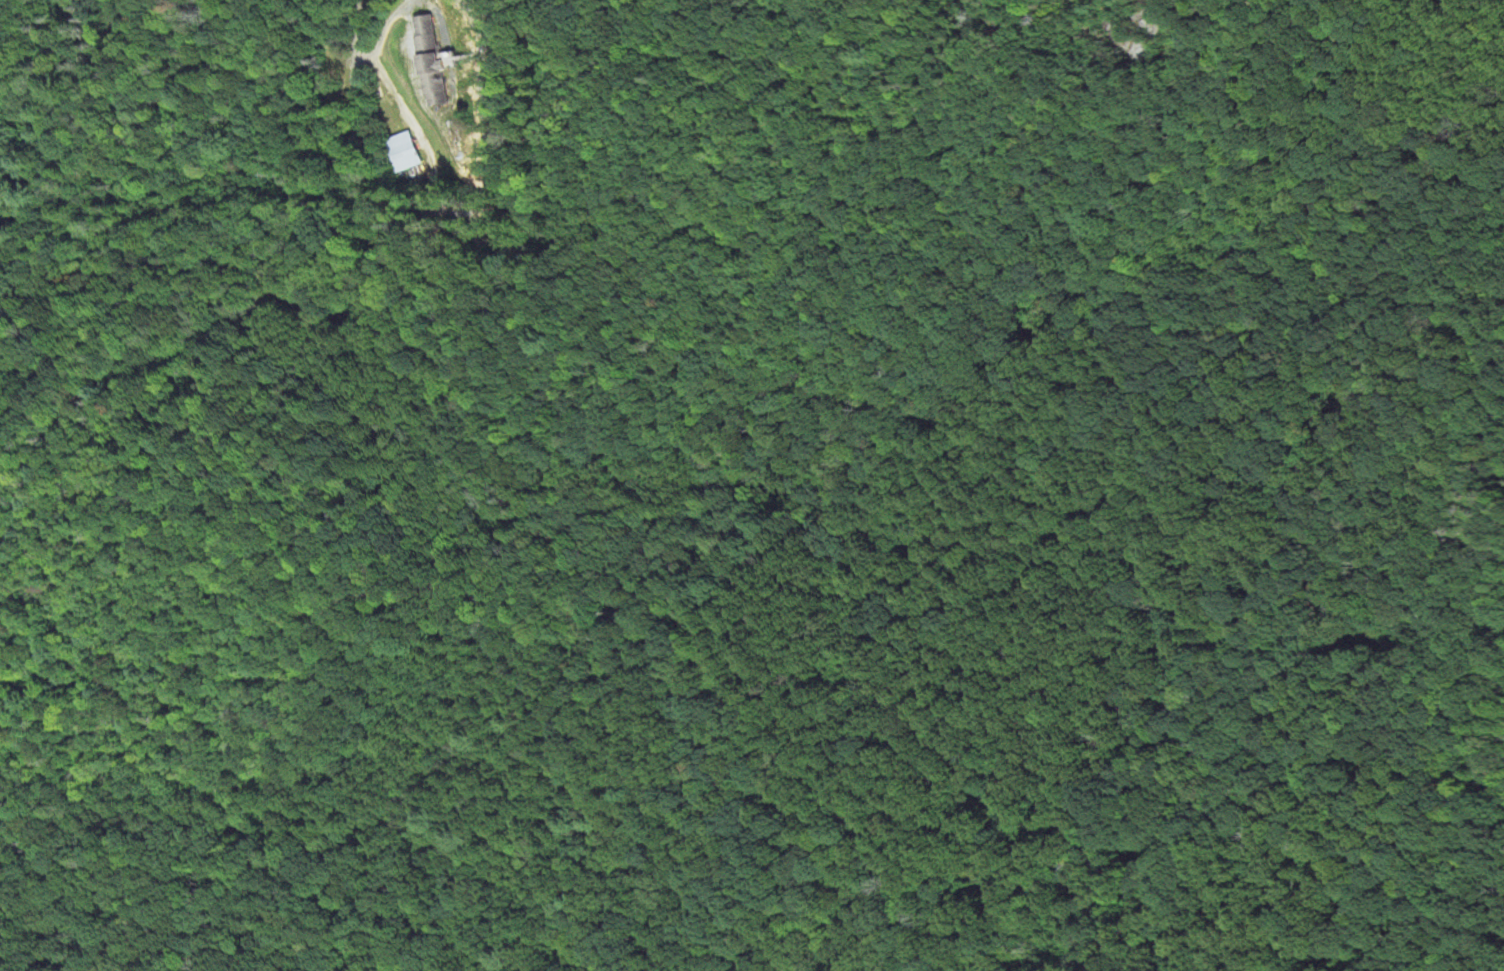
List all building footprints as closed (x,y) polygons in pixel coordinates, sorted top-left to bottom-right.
[(414,20),(427,109),(447,106),(442,71),(455,69),(453,53),(438,56),(432,17),(414,20)] [(422,165),(409,132),(384,142),(397,175),(422,165)]
